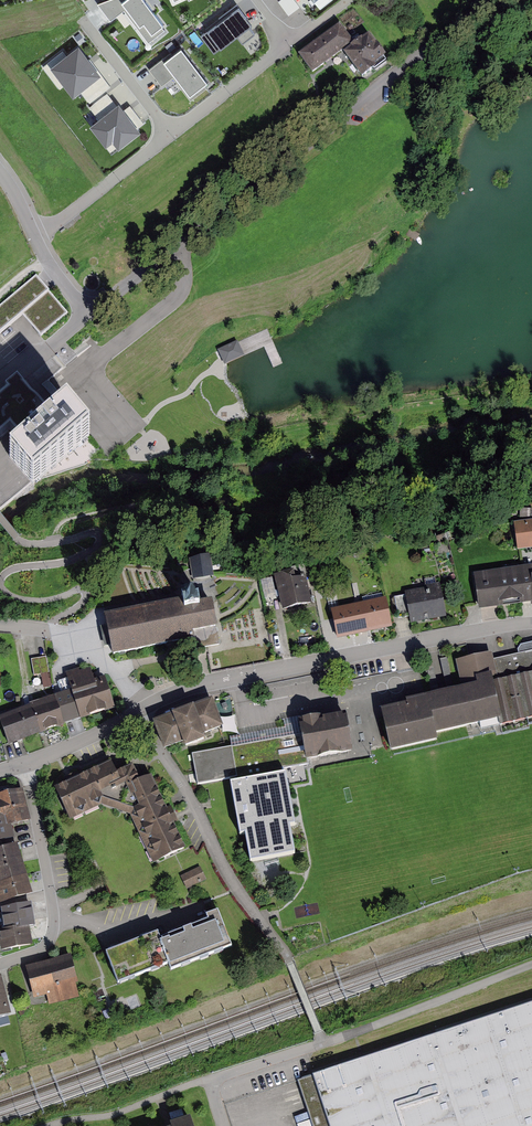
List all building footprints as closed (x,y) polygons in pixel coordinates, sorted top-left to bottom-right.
[(97,4),(110,20),(126,7),(139,24),(144,21),(152,31),(155,29),(159,33),(165,29),(162,25),(163,24),(145,0),(107,0),(97,4)] [(295,0),(281,0),(278,2),(289,14),(299,6),(295,0)] [(252,24),(237,4),(219,18),(220,20),(201,36),(206,43),(213,38),(221,47),(236,36),(242,43),(255,33),(249,26),(252,24)] [(351,44),(339,27),(297,57),(309,74),(351,44)] [(369,35),(345,52),(363,77),(386,60),(369,35)] [(163,58),(149,69),(160,83),(173,73),(189,95),(194,91),(197,95),(206,87),(204,84),(207,81),(181,47),(165,60),(163,58)] [(62,52),(43,67),(48,73),(54,68),(73,93),(79,88),(89,101),(104,90),(93,77),(97,74),(77,49),(67,58),(62,52)] [(115,110),(104,96),(90,107),(100,120),(93,126),(106,143),(113,138),(119,145),(137,130),(135,128),(142,122),(132,109),(125,115),(118,107),(115,110)] [(0,306),(0,333),(22,314),(41,336),(68,313),(36,276),(0,306)] [(241,341),(219,350),(222,357),(244,348),(241,341)] [(0,400),(0,440),(10,431),(23,447),(9,458),(32,485),(90,436),(67,410),(52,423),(19,384),(0,400)] [(518,526),(520,550),(531,549),(531,524),(518,526)] [(211,556),(189,559),(192,579),(214,575),(211,556)] [(474,574),(479,611),(531,603),(531,566),(474,574)] [(292,573),(276,577),(285,614),(311,608),(304,579),(294,581),(292,573)] [(440,584),(404,590),(405,595),(409,618),(410,624),(446,617),(440,584)] [(181,598),(105,613),(113,651),(191,635),(193,646),(219,641),(215,623),(210,599),(199,601),(197,589),(180,592),(181,598)] [(364,589),(328,597),(338,640),(391,628),(385,598),(367,602),(364,589)] [(398,620),(409,618),(405,595),(395,597),(398,620)] [(458,660),(463,688),(408,700),(408,706),(382,711),(390,751),(438,742),(436,735),(502,720),(504,726),(531,721),(531,645),(521,647),(519,651),(520,656),(495,661),(493,654),(458,660)] [(47,657),(31,660),(34,676),(49,673),(47,657)] [(72,693),(1,714),(10,743),(113,713),(103,680),(94,683),(90,670),(67,677),(72,693)] [(213,700),(157,721),(169,751),(185,745),(187,749),(208,741),(208,740),(205,734),(223,727),(213,700)] [(301,736),(195,755),(200,785),(231,780),(241,835),(247,834),(252,861),(292,854),(288,831),(293,831),(282,771),(308,766),(307,760),(352,753),(345,715),(299,723),(301,736)] [(235,718),(222,721),(225,736),(238,733),(235,718)] [(111,763),(55,789),(70,821),(101,806),(133,817),(155,864),(184,849),(151,778),(142,781),(134,765),(117,774),(111,763)] [(0,798),(0,841),(16,837),(13,824),(31,820),(24,792),(0,798)] [(0,850),(0,900),(31,892),(18,845),(0,850)] [(200,868),(182,876),(188,888),(206,880),(200,868)] [(2,910),(6,932),(0,933),(0,940),(2,950),(33,945),(31,929),(37,928),(34,905),(2,910)] [(159,934),(106,955),(118,986),(168,966),(170,970),(232,946),(218,911),(205,916),(207,922),(161,939),(159,934)] [(73,956),(28,966),(35,998),(46,995),(49,1006),(77,1000),(75,988),(80,987),(73,956)] [(0,976),(0,1018),(11,1015),(1,976),(0,976)] [(298,1082),(312,1125),(531,1125),(531,1004),(298,1082)]
